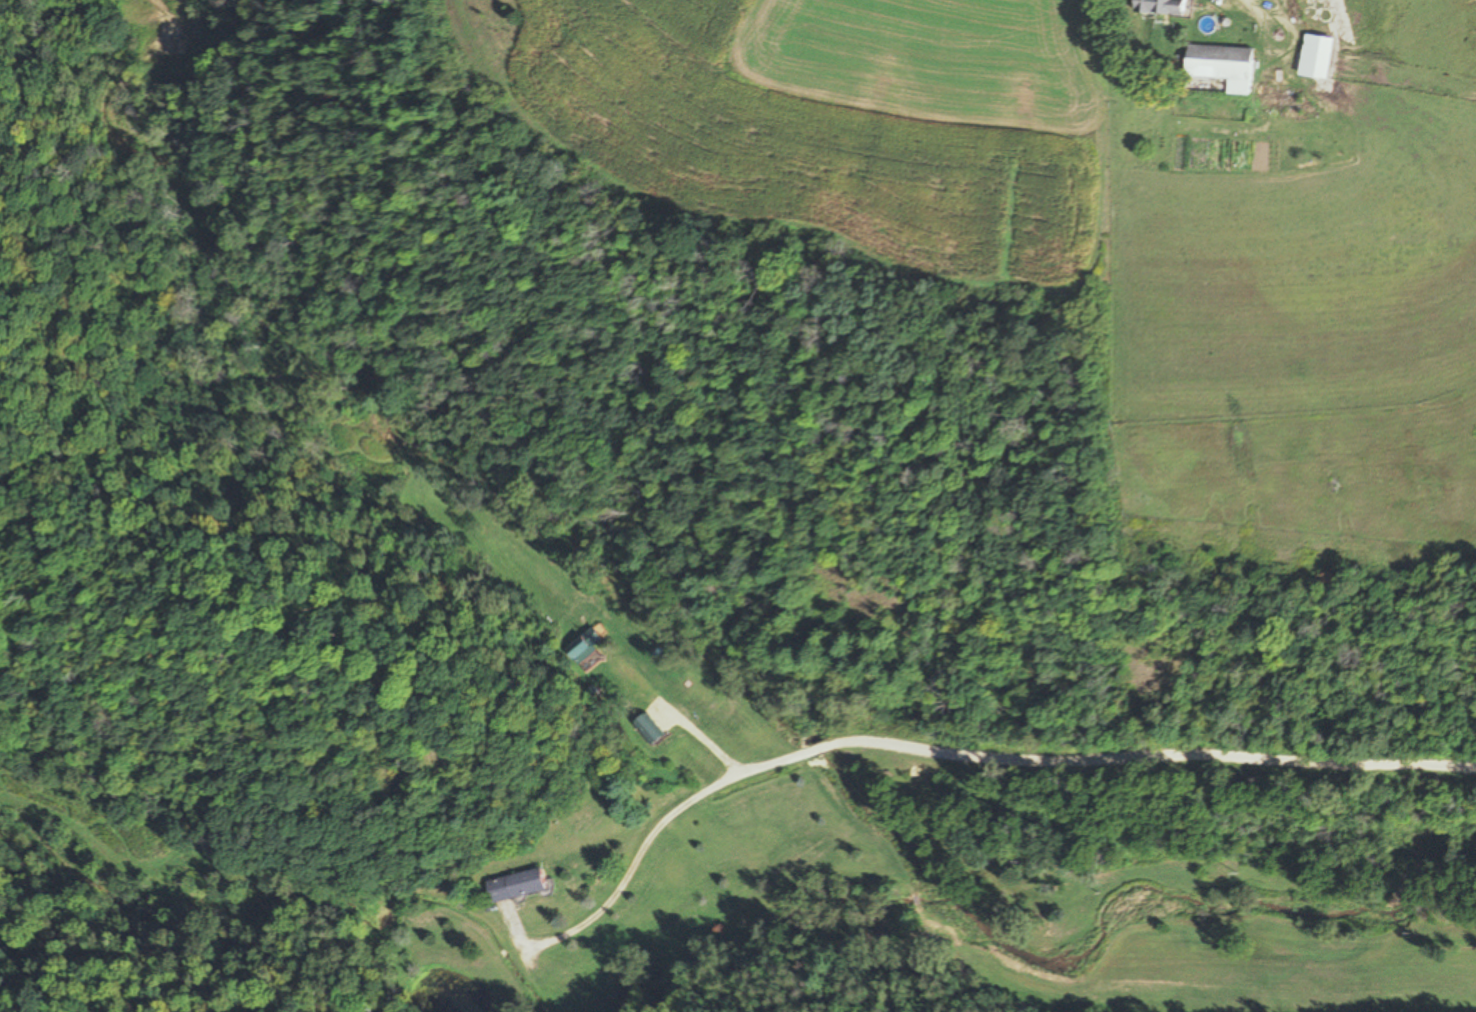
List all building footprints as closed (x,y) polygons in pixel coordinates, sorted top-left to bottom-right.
[(1133,16),(1186,17),(1186,0),(1133,0),(1133,16)] [(1325,82),(1331,40),(1303,36),(1296,77),(1325,82)] [(1252,49),(1186,46),(1183,89),(1250,93),(1252,49)] [(565,657),(576,667),(602,641),(592,630),(565,657)] [(647,744),(658,735),(640,713),(630,722),(647,744)] [(544,889),(538,867),(483,881),(488,903),(544,889)]
